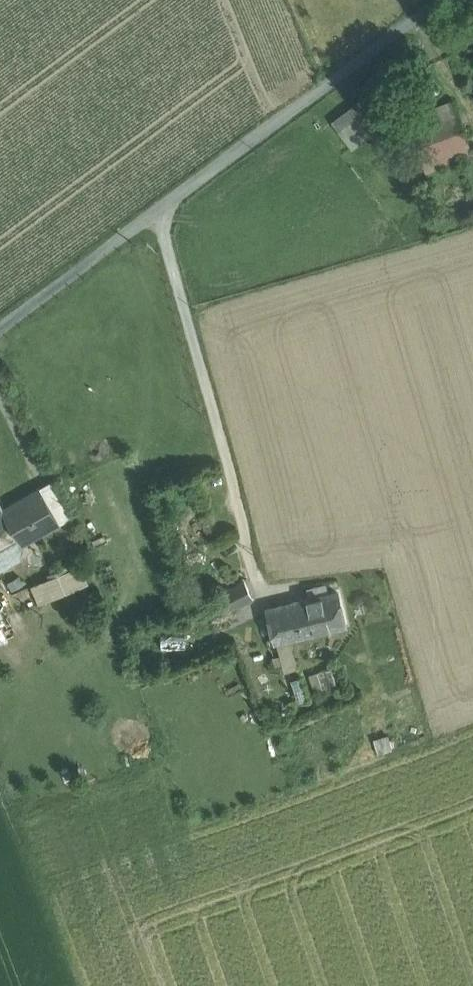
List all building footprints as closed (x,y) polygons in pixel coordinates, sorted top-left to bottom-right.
[(423,158),(471,141),(451,90),(425,99),(431,115),(410,123),(423,158)] [(360,92),(328,114),(347,140),(378,118),(360,92)] [(3,507),(0,502),(0,549),(54,519),(57,525),(58,524),(39,487),(3,507)] [(38,602),(89,582),(82,563),(31,583),(38,602)] [(253,598),(244,580),(222,592),(231,610),(253,598)] [(338,592),(314,598),(322,629),(345,623),(338,592)] [(314,598),(268,609),(275,640),(322,629),(314,598)] [(331,667),(319,671),(325,686),(336,682),(331,667)]
